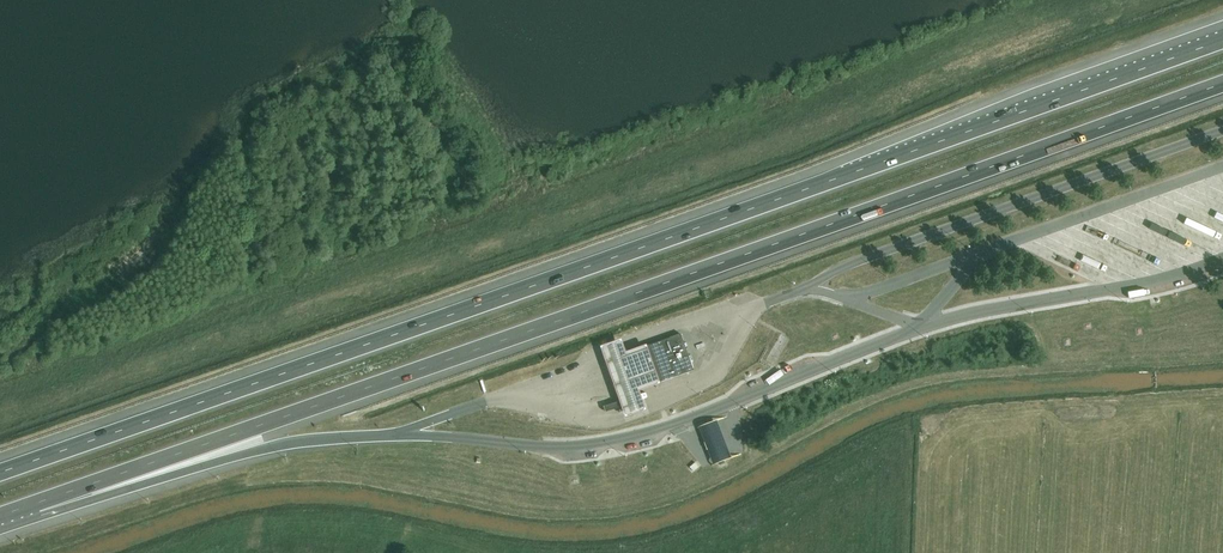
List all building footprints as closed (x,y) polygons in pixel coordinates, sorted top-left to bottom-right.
[(680,334),(645,346),(658,383),(693,370),(680,334)] [(639,389),(658,383),(645,346),(627,353),(621,337),(601,345),(627,413),(645,406),(639,389)] [(719,423),(700,429),(713,466),(732,459),(725,441),(719,423)]
